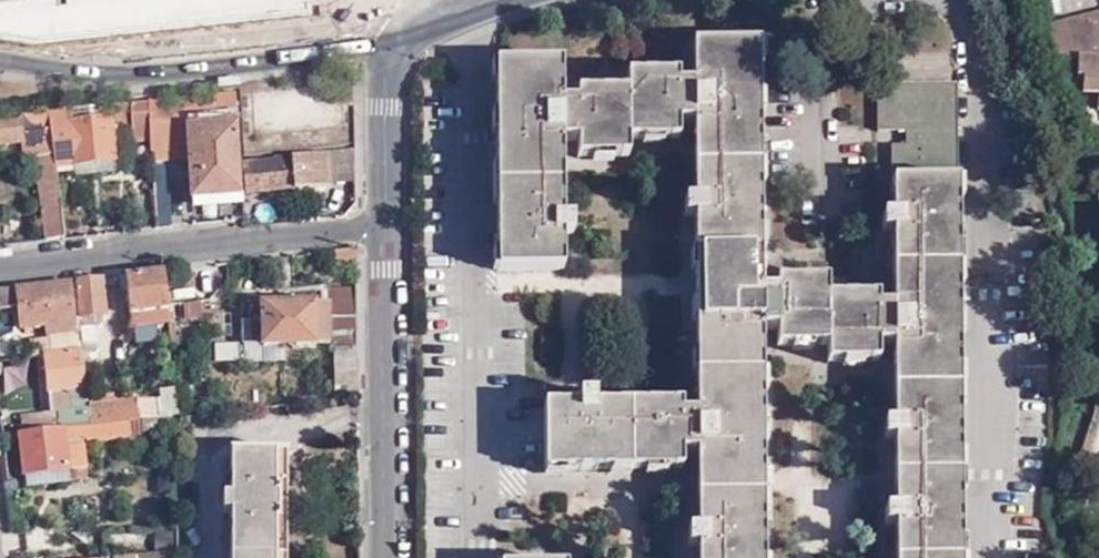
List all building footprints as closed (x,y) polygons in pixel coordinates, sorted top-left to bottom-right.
[(1083,17),(1090,46),(1098,44),(1098,13),(1083,17)] [(1083,17),(1059,24),(1068,60),(1094,61),(1090,46),(1083,17)] [(1049,60),(1054,60),(1068,60),(1059,24),(1039,29),(1049,60)] [(1098,61),(1098,44),(1090,46),(1094,61),(1098,61)] [(918,133),(925,133),(925,147),(917,147),(899,147),(899,182),(903,182),(903,218),(890,218),(890,233),(903,233),(903,303),(901,303),(901,308),(886,308),(886,302),(834,303),(834,286),(781,288),(781,294),(764,294),(763,48),(698,50),(699,85),(680,85),(678,78),(627,79),(627,93),(576,94),(575,101),(561,100),(560,96),(557,96),(557,60),(494,61),(494,269),(557,268),(557,235),(569,235),(569,218),(557,218),(557,149),(560,149),(560,142),(577,141),(577,158),(628,157),(628,142),(678,140),(679,124),(693,124),(692,133),(699,134),(699,201),(687,201),(687,217),(699,217),(702,410),(697,410),(697,415),(682,415),(682,408),(594,408),(593,396),(579,396),(579,409),(542,410),(544,471),(681,470),(681,453),(701,454),(702,531),(692,532),(691,546),(703,546),(704,557),(768,557),(766,331),(782,331),(782,349),(834,349),(834,367),(886,367),(886,348),(903,348),(903,426),(890,427),(890,443),(904,443),(904,512),(890,512),(891,528),(905,529),(904,557),(967,557),(965,84),(886,85),(887,133),(918,133)] [(1094,61),(1068,60),(1054,60),(1055,66),(1069,66),(1068,79),(1073,79),(1073,95),(1088,95),(1089,111),(1098,112),(1098,61),(1094,61)] [(148,137),(150,161),(186,159),(188,197),(236,194),(232,158),(227,95),(227,92),(146,101),(148,137)] [(227,95),(232,158),(236,157),(231,92),(227,92),(227,95)] [(139,103),(143,138),(148,137),(146,101),(139,102),(139,103)] [(109,114),(110,123),(129,121),(131,139),(143,138),(139,103),(139,102),(96,107),(71,109),(72,117),(109,114)] [(114,159),(110,123),(109,114),(72,117),(71,109),(49,112),(50,131),(52,146),(54,166),(69,164),(114,159)] [(19,145),(19,144),(21,145),(21,134),(50,131),(49,112),(0,118),(0,147),(19,145)] [(19,145),(20,157),(36,156),(35,147),(52,146),(50,131),(21,134),(21,145),(19,144),(19,145)] [(54,166),(52,146),(35,147),(36,156),(41,198),(37,198),(42,243),(61,240),(54,166)] [(350,151),(324,152),(326,180),(350,178),(350,151)] [(288,155),(272,156),(272,158),(240,161),(243,191),(326,183),(326,180),(324,152),(318,153),(288,156),(288,155)] [(69,164),(71,175),(115,169),(114,159),(69,164)] [(338,259),(352,257),(353,250),(337,252),(338,259)] [(161,272),(158,273),(164,314),(165,323),(167,322),(161,272)] [(128,327),(165,323),(164,314),(158,273),(122,277),(128,327)] [(98,280),(73,283),(80,341),(94,339),(91,316),(102,315),(98,280)] [(69,283),(68,284),(76,351),(78,350),(78,346),(77,341),(76,331),(74,319),(69,283)] [(73,283),(69,283),(74,319),(76,331),(77,341),(80,341),(73,283)] [(10,290),(0,291),(0,311),(17,309),(19,328),(40,325),(42,339),(26,341),(28,357),(41,355),(76,351),(68,284),(10,290)] [(323,348),(334,348),(334,308),(353,308),(353,288),(322,289),(323,305),(323,348)] [(174,301),(177,322),(202,319),(200,299),(174,301)] [(258,349),(310,349),(308,305),(257,306),(258,349)] [(310,349),(323,348),(323,305),(308,305),(310,349)] [(335,373),(355,373),(353,308),(334,308),(334,348),(335,373)] [(80,341),(77,341),(78,346),(78,350),(78,353),(80,369),(97,366),(94,339),(80,341)] [(214,343),(214,358),(237,358),(237,343),(214,343)] [(87,426),(85,405),(80,369),(78,353),(41,357),(48,416),(18,419),(20,433),(33,432),(80,427),(87,426)] [(137,421),(147,420),(145,402),(145,398),(85,405),(87,426),(137,421)] [(147,420),(178,416),(176,399),(145,402),(147,420)] [(139,431),(137,421),(87,426),(80,427),(81,437),(139,431)] [(60,439),(81,437),(80,427),(33,432),(33,435),(16,435),(20,477),(81,471),(79,445),(61,448),(60,439)] [(228,452),(227,497),(219,497),(218,515),(227,515),(227,557),(269,557),(269,523),(271,522),(272,487),(268,486),(268,452),(228,452)]
